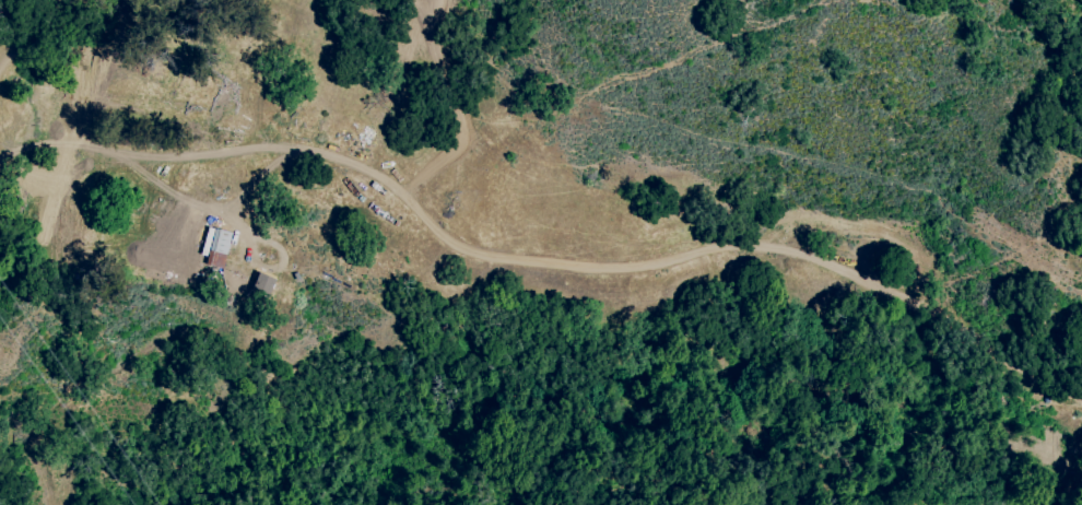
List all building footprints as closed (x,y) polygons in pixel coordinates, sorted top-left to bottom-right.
[(209,257),(206,265),(223,270),(233,232),(208,226),(201,254),(209,257)] [(256,290),(271,297),(280,279),(264,272),(256,290)]
